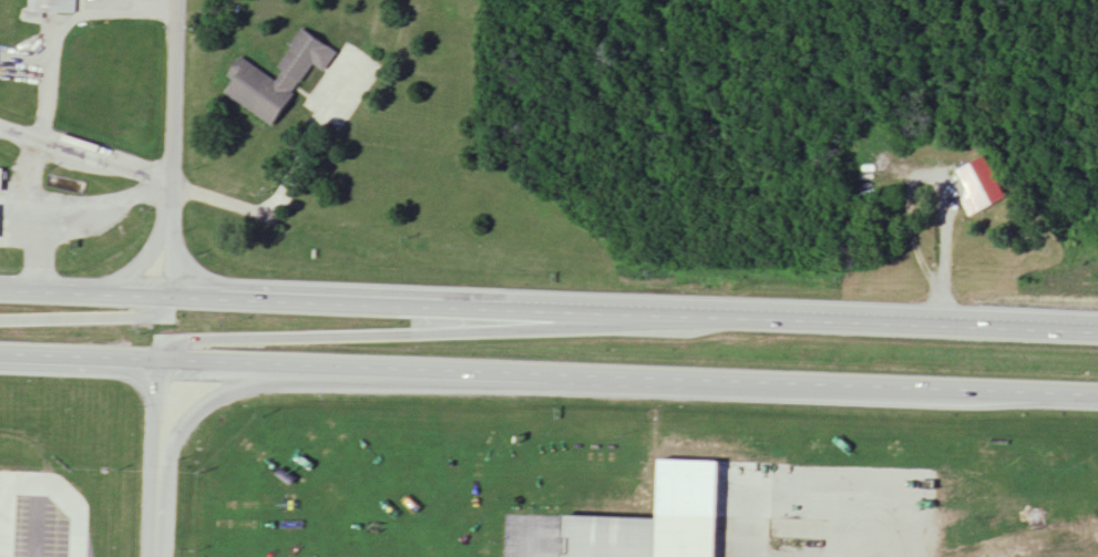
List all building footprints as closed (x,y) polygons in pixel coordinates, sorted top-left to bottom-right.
[(31,14),(78,15),(78,0),(31,0),(31,14)] [(227,96),(274,127),(328,47),(303,30),(277,69),(283,73),(277,82),(241,58),(228,78),(236,82),(227,96)] [(955,173),(974,216),(1007,201),(989,159),(955,173)] [(719,520),(567,517),(566,540),(573,540),(573,556),(565,556),(718,556),(719,520)]
